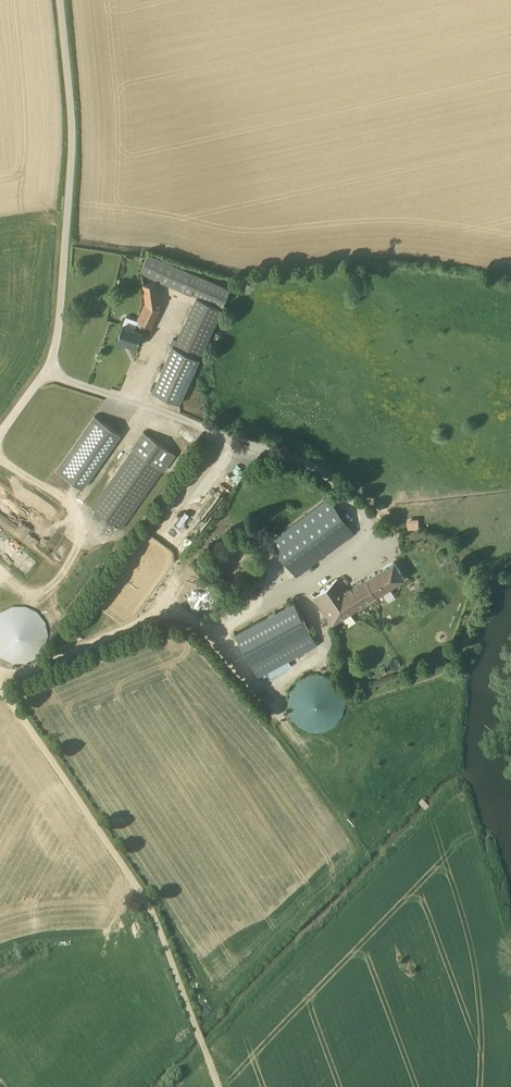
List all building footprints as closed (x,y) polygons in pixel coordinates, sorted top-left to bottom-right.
[(230,290),(148,253),(140,271),(196,296),(222,308),(230,290)] [(158,309),(160,300),(157,281),(143,283),(146,303),(134,328),(123,324),(117,340),(137,346),(139,335),(147,338),(150,327),(158,309)] [(200,357),(221,308),(195,297),(174,345),(200,357)] [(173,346),(153,392),(178,403),(199,358),(173,346)] [(120,433),(95,416),(57,470),(82,488),(120,433)] [(173,453),(144,433),(92,508),(120,528),(173,453)] [(328,498),(271,541),(297,576),(354,532),(328,498)] [(407,528),(419,527),(419,517),(407,518),(407,528)] [(391,586),(404,577),(394,561),(346,591),(337,578),(314,595),(333,623),(352,610),(391,586)] [(0,615),(0,652),(27,665),(32,654),(35,655),(51,621),(7,601),(0,615)] [(294,601),(235,633),(258,676),(316,644),(294,601)] [(348,716),(329,670),(285,688),(304,734),(348,716)]
